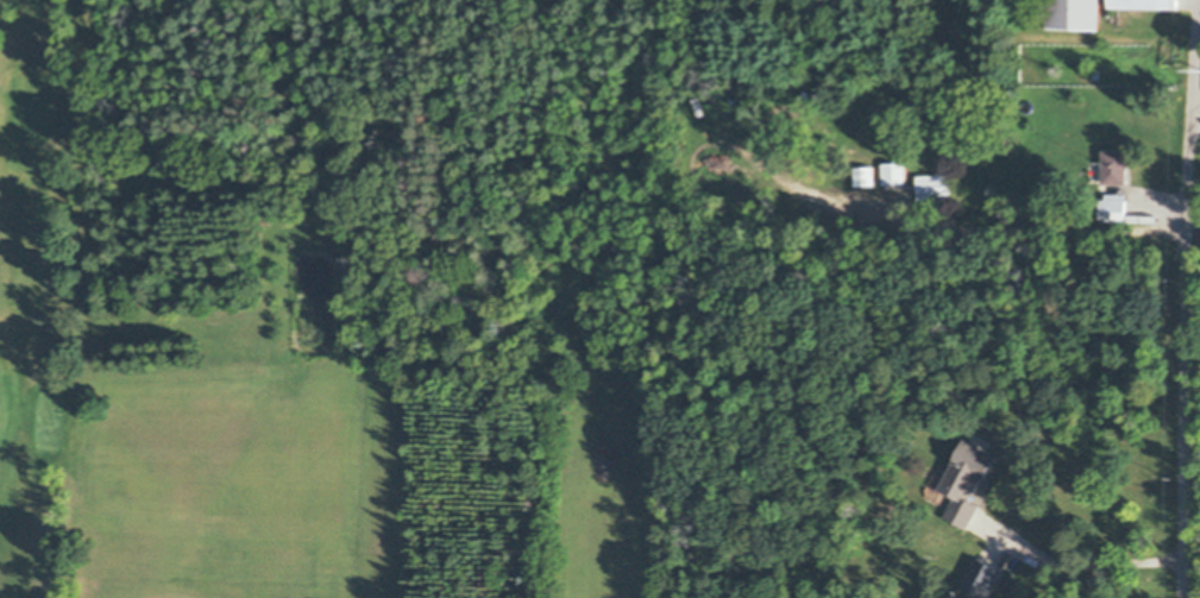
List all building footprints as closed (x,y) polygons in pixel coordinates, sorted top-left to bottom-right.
[(1050,29),(1052,0),(1103,0),(1101,30),(1050,29)] [(1111,8),(1111,0),(1178,0),(1177,10),(1111,8)] [(1105,69),(1106,77),(1094,78),(1094,70),(1105,69)] [(928,86),(929,95),(915,96),(913,87),(928,86)] [(1107,184),(1104,184),(1104,165),(1104,150),(1130,151),(1129,185),(1107,184)] [(906,163),(906,184),(885,185),(885,163),(906,163)] [(1104,165),(1104,184),(1107,184),(1107,194),(1106,194),(1106,200),(1100,199),(1100,182),(1091,182),(1091,165),(1104,165)] [(875,166),(875,185),(857,185),(856,166),(875,166)] [(950,172),(950,199),(945,199),(947,206),(936,207),(935,199),(918,200),(917,175),(950,172)] [(1107,194),(1126,194),(1126,224),(1100,222),(1100,218),(1088,218),(1088,199),(1100,199),(1106,200),(1106,194),(1107,194)] [(953,509),(961,493),(945,485),(950,477),(961,460),(957,458),(968,440),(1000,459),(988,478),(985,474),(972,497),(982,503),(968,527),(949,515),(953,509)] [(950,477),(945,485),(961,493),(953,509),(928,495),(926,489),(935,472),(942,471),(950,477)] [(965,584),(982,555),(1006,569),(988,597),(965,584)]
